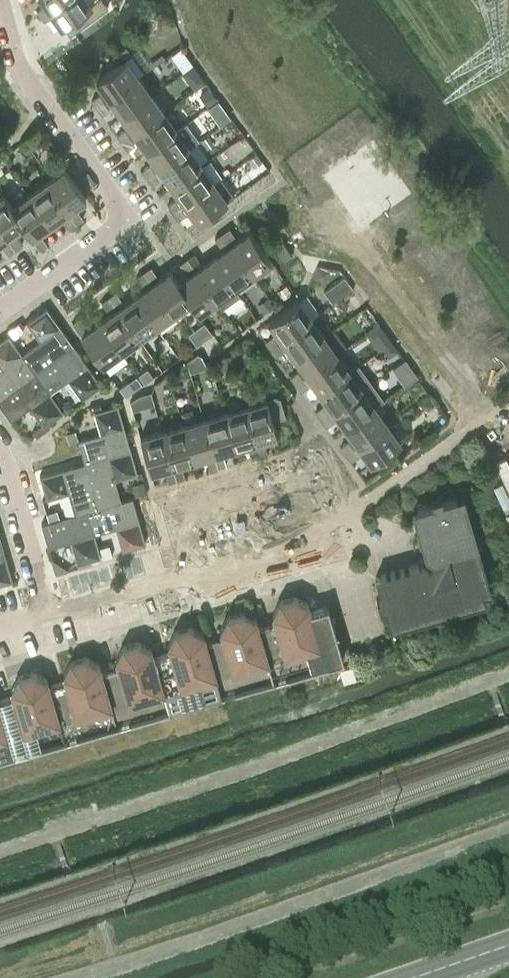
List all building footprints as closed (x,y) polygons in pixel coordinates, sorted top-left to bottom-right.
[(41,15),(62,0),(43,0),(45,4),(37,10),(41,15)] [(89,0),(62,0),(41,15),(44,20),(53,14),(61,26),(63,24),(69,33),(108,6),(103,0),(94,0),(90,2),(89,0)] [(126,46),(113,55),(118,62),(125,58),(131,53),(126,46)] [(95,79),(109,97),(138,76),(125,58),(118,62),(95,79)] [(109,97),(121,115),(151,94),(138,76),(109,97)] [(97,106),(104,101),(99,94),(92,99),(97,106)] [(121,115),(134,132),(163,111),(151,94),(121,115)] [(104,101),(97,106),(102,113),(109,108),(104,101)] [(134,132),(147,150),(176,129),(163,111),(134,132)] [(122,141),(129,136),(124,129),(117,134),(122,141)] [(147,176),(154,171),(159,167),(188,146),(176,129),(147,150),(154,160),(142,169),(147,176)] [(208,134),(202,138),(207,146),(213,142),(208,134)] [(134,143),(129,136),(122,141),(127,148),(134,143)] [(201,164),(188,146),(159,167),(172,185),(201,164)] [(256,152),(248,158),(254,166),(262,160),(256,152)] [(214,181),(201,164),(172,185),(184,202),(214,181)] [(64,168),(46,181),(67,210),(85,197),(64,168)] [(159,178),(154,171),(147,176),(152,183),(159,178)] [(220,177),(214,181),(184,202),(198,221),(233,195),(220,177)] [(69,227),(76,222),(70,215),(67,210),(46,181),(28,194),(49,223),(60,215),(69,227)] [(9,241),(15,249),(22,243),(13,231),(22,224),(23,224),(11,206),(12,205),(3,194),(0,196),(0,228),(6,236),(9,241)] [(31,236),(49,223),(28,194),(12,205),(11,206),(23,224),(22,224),(31,236)] [(167,204),(172,211),(179,206),(174,199),(167,204)] [(184,213),(179,206),(172,211),(177,218),(184,213)] [(70,215),(76,222),(83,217),(78,210),(70,215)] [(229,227),(222,232),(227,239),(234,234),(229,227)] [(249,231),(230,244),(251,273),(270,260),(249,231)] [(220,244),(227,239),(222,232),(214,237),(220,244)] [(47,243),(42,236),(34,241),(40,248),(47,243)] [(282,240),(274,245),(284,259),(292,254),(282,240)] [(8,253),(15,249),(9,241),(3,246),(8,253)] [(230,244),(213,257),(234,286),(251,273),(230,244)] [(187,257),(192,264),(199,259),(193,252),(187,257)] [(192,264),(187,257),(179,262),(185,270),(192,264)] [(213,257),(195,269),(216,299),(222,306),(239,294),(234,286),(213,257)] [(150,265),(143,271),(148,278),(155,273),(150,265)] [(195,269),(179,281),(178,282),(190,300),(189,300),(198,312),(216,299),(195,269)] [(170,270),(152,283),(173,312),(189,300),(190,300),(178,282),(179,281),(170,270)] [(141,283),(148,278),(143,271),(136,276),(141,283)] [(344,276),(324,290),(332,302),(352,287),(344,276)] [(152,283),(134,296),(155,325),(173,312),(152,283)] [(286,284),(277,290),(282,297),(291,291),(286,284)] [(108,296),(113,303),(120,298),(115,291),(108,296)] [(106,308),(113,303),(108,296),(101,301),(106,308)] [(134,296),(117,308),(138,337),(155,325),(134,296)] [(268,296),(258,304),(264,313),(275,305),(268,296)] [(265,340),(270,347),(311,318),(298,299),(269,320),(277,331),(272,335),(265,340)] [(39,339),(21,353),(35,372),(73,345),(46,306),(26,320),(39,339)] [(120,350),(138,337),(117,308),(99,321),(120,350)] [(102,363),(120,350),(99,321),(89,328),(85,323),(84,324),(79,316),(72,322),(102,363)] [(288,347),(295,356),(324,335),(311,318),(270,347),(275,354),(282,349),(288,347)] [(35,372),(21,353),(7,334),(0,339),(0,365),(1,367),(0,368),(0,397),(35,372)] [(324,335),(295,356),(307,374),(336,353),(324,335)] [(392,340),(383,347),(387,352),(392,353),(398,349),(392,340)] [(73,345),(35,372),(49,392),(67,378),(81,397),(101,383),(73,345)] [(307,374),(302,377),(295,382),(300,389),(307,384),(313,382),(320,391),(349,370),(336,353),(307,374)] [(230,354),(218,357),(221,369),(233,366),(230,354)] [(327,412),(332,409),(370,382),(357,364),(349,370),(320,391),(326,401),(322,406),(315,410),(320,417),(327,412)] [(147,367),(138,374),(144,382),(153,376),(147,367)] [(188,367),(176,370),(178,378),(190,375),(188,367)] [(295,382),(302,377),(297,370),(290,375),(295,382)] [(49,392),(35,372),(0,397),(0,405),(10,419),(29,406),(42,423),(43,425),(47,422),(63,411),(49,392)] [(136,375),(119,387),(125,395),(142,383),(136,375)] [(382,400),(370,382),(332,409),(345,426),(374,405),(382,400)] [(267,399),(245,406),(259,455),(267,452),(263,438),(277,434),(272,418),(285,414),(279,396),(278,396),(274,394),(269,395),(267,399)] [(427,396),(419,402),(423,406),(429,407),(433,404),(427,396)] [(78,439),(84,461),(130,448),(117,403),(94,410),(100,432),(78,439)] [(357,444),(387,423),(374,405),(345,426),(357,444)] [(245,406),(224,412),(234,446),(246,443),(250,457),(259,455),(245,406)] [(224,412),(203,418),(213,452),(234,446),(224,412)] [(332,419),(327,412),(320,417),(325,424),(332,419)] [(192,458),(213,452),(203,418),(182,424),(192,458)] [(42,423),(32,430),(36,435),(50,425),(47,422),(43,425),(42,423)] [(400,441),(387,423),(357,444),(371,462),(400,441)] [(182,424),(162,430),(172,464),(192,458),(182,424)] [(150,471),(172,464),(162,430),(140,436),(150,471)] [(67,433),(66,433),(69,441),(70,441),(77,439),(75,433),(72,431),(67,433)] [(340,446),(345,453),(353,447),(347,440),(340,446)] [(353,447),(345,453),(350,459),(357,454),(353,447)] [(137,472),(130,448),(84,461),(97,507),(121,500),(115,478),(137,472)] [(215,458),(217,467),(226,464),(223,456),(215,458)] [(217,467),(215,458),(206,460),(209,469),(217,467)] [(97,507),(84,461),(39,475),(46,498),(68,491),(75,513),(87,510),(97,507)] [(173,470),(176,479),(184,476),(182,468),(173,470)] [(176,479),(173,470),(165,472),(167,481),(176,479)] [(143,481),(132,484),(135,494),(146,491),(143,481)] [(384,607),(390,627),(485,600),(483,592),(491,590),(463,494),(442,500),(441,496),(430,499),(431,503),(411,509),(424,556),(421,562),(375,575),(381,596),(376,597),(379,608),(384,607)] [(121,500),(97,507),(87,510),(94,533),(115,527),(122,549),(145,542),(132,496),(121,500)] [(56,509),(47,512),(49,520),(59,517),(56,509)] [(94,533),(87,510),(75,513),(41,523),(48,546),(70,540),(77,562),(100,555),(94,533)] [(0,537),(0,582),(12,579),(0,537)] [(109,544),(99,547),(102,557),(112,554),(109,544)] [(257,625),(272,678),(273,678),(273,677),(289,672),(289,673),(326,663),(325,662),(341,657),(342,658),(343,658),(327,605),(310,610),(308,603),(294,595),(279,600),(272,613),(274,620),(258,625),(257,625)] [(257,625),(258,625),(256,618),(242,610),(227,615),(220,628),(222,635),(205,640),(220,693),(224,692),(224,691),(240,686),(240,688),(272,678),(257,625)] [(205,640),(203,633),(190,626),(175,630),(167,643),(169,650),(153,655),(152,655),(168,708),(169,708),(168,707),(184,702),(185,704),(220,693),(205,640)] [(152,655),(153,655),(151,648),(138,641),(123,645),(115,659),(117,665),(101,670),(100,670),(116,724),(116,723),(116,722),(132,717),(133,719),(168,708),(152,655)] [(48,685),(63,739),(64,738),(64,737),(80,733),(80,734),(116,724),(100,670),(101,670),(99,663),(85,656),(70,660),(63,674),(65,680),(49,685),(48,685)] [(0,699),(0,715),(11,754),(12,754),(12,752),(28,748),(28,749),(63,739),(48,685),(49,685),(47,678),(33,671),(18,675),(11,689),(13,695),(0,699)] [(11,754),(0,715),(0,757),(11,754)]
